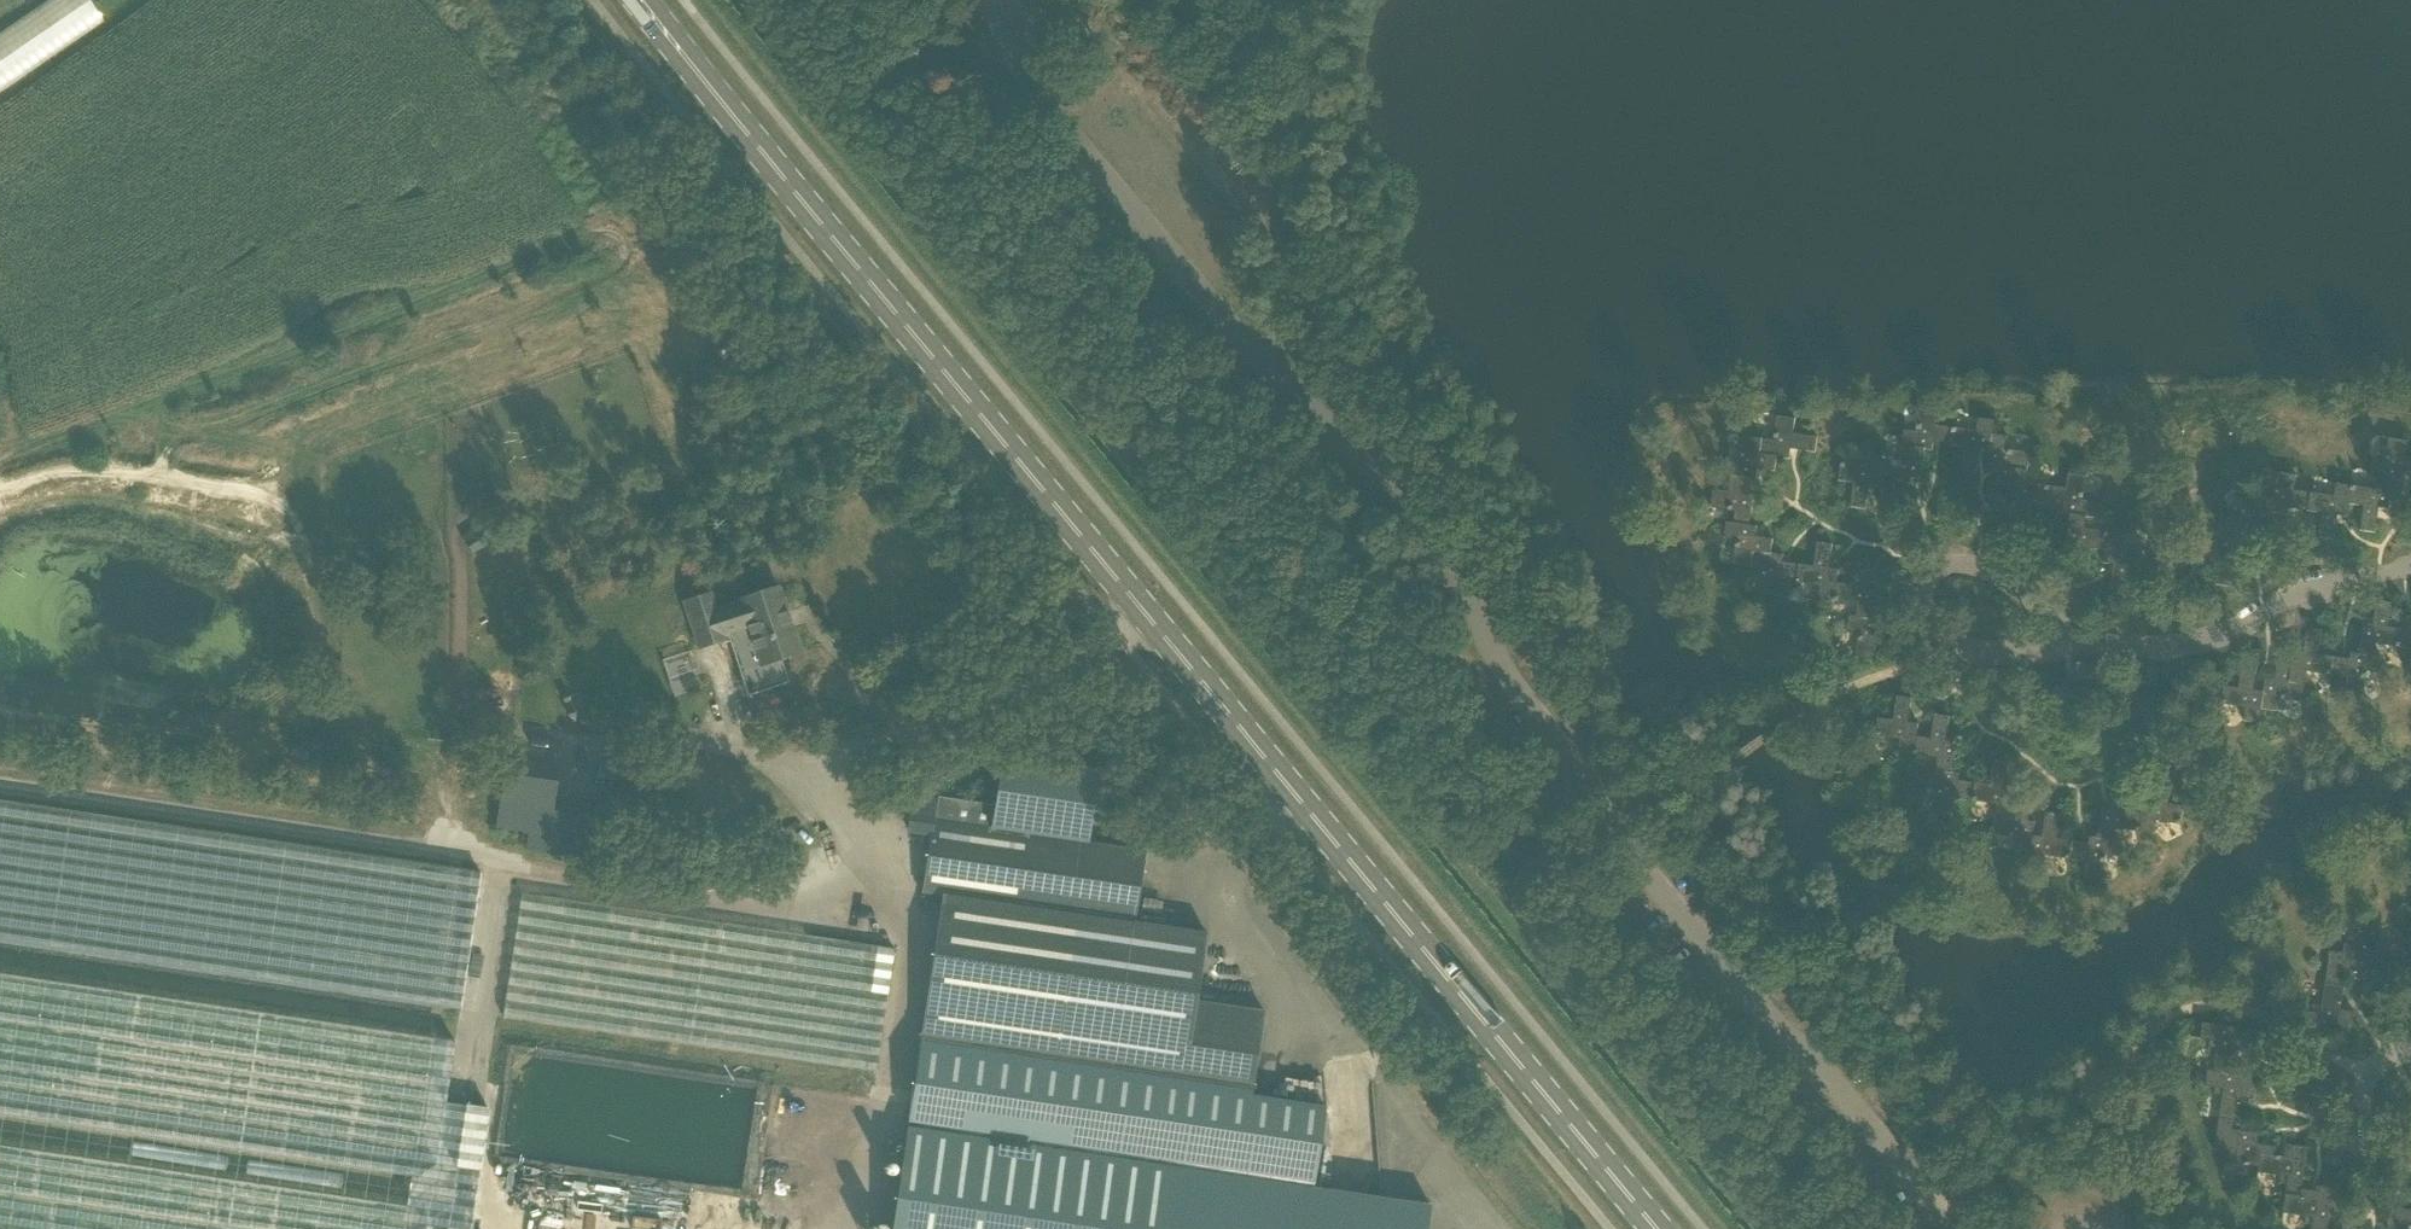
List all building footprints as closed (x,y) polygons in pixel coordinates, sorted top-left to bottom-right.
[(106,30),(88,0),(56,0),(0,33),(0,91),(106,30)] [(1908,449),(1925,452),(1932,453),(1934,443),(1949,445),(1952,430),(1936,428),(1938,413),(1920,410),(1916,434),(1904,432),(1901,448),(1908,449)] [(1774,442),(1761,440),(1759,456),(1778,459),(1790,461),(1792,451),(1816,454),(1818,439),(1794,435),(1796,420),(1778,418),(1774,442)] [(1952,430),(1949,445),(1949,448),(1964,450),(1961,474),(1976,476),(1979,452),(1990,454),(1993,436),(1995,423),(1977,421),(1976,433),(1952,430)] [(1993,436),(1990,454),(1989,466),(1999,468),(1996,485),(2010,487),(2011,487),(2014,470),(2029,472),(2031,454),(2007,450),(2009,438),(1993,436)] [(1776,473),(1778,459),(1759,456),(1761,440),(1744,438),(1741,462),(1728,460),(1726,476),(1732,477),(1747,479),(1757,481),(1758,471),(1776,473)] [(2394,481),(2402,483),(2404,472),(2409,473),(2410,473),(2410,458),(2406,457),(2408,442),(2390,439),(2386,464),(2373,462),(2371,478),(2378,479),(2394,481)] [(1920,481),(1925,452),(1908,449),(1907,461),(1884,458),(1881,476),(1895,478),(1892,502),(1907,504),(1910,480),(1920,481)] [(1880,488),(1881,476),(1884,458),(1868,455),(1866,468),(1842,465),(1840,483),(1854,485),(1851,509),(1866,511),(1870,487),(1880,488)] [(2027,484),(2029,472),(2014,470),(2011,487),(2010,487),(2008,500),(2019,501),(2015,525),(2030,527),(2034,503),(2049,505),(2049,502),(2051,487),(2027,484)] [(2067,489),(2051,487),(2049,502),(2061,504),(2065,504),(2063,514),(2071,515),(2087,518),(2094,519),(2097,502),(2084,501),(2087,477),(2069,474),(2067,489)] [(2300,508),(2309,509),(2311,494),(2295,492),(2297,477),(2279,474),(2275,498),(2263,496),(2260,512),(2279,515),(2291,517),(2293,507),(2300,508)] [(1736,513),(1734,525),(1750,527),(1755,497),(1745,495),(1747,479),(1732,477),(1729,493),(1714,491),(1712,510),(1736,513)] [(2394,481),(2378,479),(2376,490),(2353,487),(2351,506),(2365,508),(2361,532),(2376,534),(2379,516),(2380,510),(2390,511),(2394,481)] [(2349,518),(2351,506),(2353,487),(2337,485),(2335,497),(2311,494),(2309,509),(2308,512),(2323,515),(2320,539),(2335,541),(2338,522),(2339,517),(2349,518)] [(2277,529),(2279,515),(2260,512),(2263,496),(2245,494),(2242,518),(2229,516),(2227,532),(2234,533),(2250,536),(2258,537),(2259,527),(2265,527),(2277,529)] [(2092,549),(2106,550),(2108,532),(2086,529),(2087,518),(2071,515),(2067,545),(2077,546),(2076,552),(2074,571),(2089,573),(2092,549)] [(1750,527),(1734,525),(1727,524),(1725,540),(1737,542),(1734,566),(1751,568),(1754,552),(1772,555),(1774,541),(1757,538),(1758,528),(1750,527)] [(2108,532),(2106,550),(2104,563),(2114,565),(2114,569),(2111,589),(2126,591),(2129,567),(2144,569),(2147,550),(2123,547),(2125,534),(2108,532)] [(2246,566),(2250,536),(2234,533),(2232,545),(2208,541),(2205,560),(2220,562),(2217,586),(2226,587),(2232,588),(2236,564),(2246,566)] [(1800,566),(1799,569),(1797,584),(1821,587),(1820,600),(1836,603),(1839,584),(1840,571),(1830,570),(1834,546),(1818,543),(1815,568),(1800,566)] [(1785,556),(1772,555),(1754,552),(1751,568),(1764,570),(1761,594),(1779,597),(1781,582),(1797,584),(1799,569),(1783,567),(1785,556)] [(781,596),(804,588),(793,554),(763,564),(771,589),(740,600),(737,591),(713,599),(712,595),(699,599),(701,606),(686,611),(699,649),(727,639),(730,638),(741,672),(759,666),(760,667),(800,653),(781,596)] [(1853,586),(1839,584),(1836,603),(1859,606),(1857,617),(1874,620),(1878,590),(1868,588),(1871,564),(1856,562),(1853,586)] [(2363,625),(2359,654),(2376,657),(2377,645),(2400,648),(2403,630),(2389,628),(2392,604),(2377,602),(2374,626),(2363,625)] [(1876,661),(1878,646),(1901,649),(1903,634),(1880,631),(1881,621),(1874,620),(1857,617),(1850,616),(1848,633),(1861,634),(1857,659),(1876,661)] [(2403,630),(2400,648),(2410,650),(2410,618),(2404,617),(2403,630)] [(2291,682),(2306,685),(2308,673),(2332,676),(2334,661),(2335,658),(2320,656),(2323,632),(2308,630),(2304,654),(2294,652),(2292,665),(2294,665),(2291,682)] [(2334,661),(2332,676),(2348,679),(2346,694),(2364,696),(2368,672),(2380,674),(2383,658),(2376,657),(2359,654),(2352,653),(2350,663),(2345,663),(2334,661)] [(2294,665),(2292,665),(2278,663),(2276,680),(2266,679),(2264,692),(2265,693),(2263,710),(2278,712),(2280,700),(2304,703),(2306,685),(2291,682),(2294,665)] [(2261,724),(2263,710),(2265,693),(2264,692),(2255,691),(2257,678),(2258,667),(2243,665),(2240,689),(2225,687),(2222,705),(2246,709),(2245,721),(2261,724)] [(1899,754),(1915,756),(1918,738),(1920,725),(1910,724),(1913,699),(1898,697),(1894,721),(1879,719),(1877,738),(1901,741),(1899,754)] [(1932,740),(1918,738),(1915,756),(1938,759),(1937,771),(1953,773),(1957,743),(1947,742),(1951,718),(1935,716),(1932,740)] [(1085,841),(1088,820),(1096,769),(1001,755),(993,806),(913,794),(908,829),(932,833),(923,892),(942,895),(908,1124),(1313,1185),(1325,1106),(1253,1095),(1266,1012),(1198,1001),(1209,932),(1137,921),(1147,850),(1085,841)] [(506,758),(495,829),(529,834),(525,853),(600,864),(609,810),(554,803),(560,765),(506,758)] [(1997,806),(1996,817),(2011,819),(2013,802),(2014,802),(2016,790),(2006,788),(2010,764),(1994,762),(1991,786),(1976,784),(1975,787),(1973,802),(1997,806)] [(1953,773),(1937,771),(1930,770),(1927,786),(1940,788),(1937,812),(1955,815),(1957,800),(1973,802),(1975,787),(1959,785),(1961,774),(1953,773)] [(2144,801),(2142,814),(2139,833),(2155,835),(2157,822),(2181,826),(2184,807),(2169,805),(2172,781),(2157,779),(2154,803),(2144,801)] [(2098,838),(2114,841),(2116,829),(2139,833),(2142,814),(2128,812),(2131,788),(2116,786),(2113,810),(2102,809),(2098,838)] [(460,1010),(481,874),(0,800),(0,941),(460,1010)] [(2015,852),(2030,854),(2033,836),(2034,836),(2036,823),(2026,821),(2028,804),(2014,802),(2013,802),(2011,819),(1996,817),(1993,836),(2017,839),(2015,852)] [(2071,860),(2073,845),(2073,842),(2058,840),(2062,816),(2047,813),(2043,838),(2034,836),(2033,836),(2030,854),(2028,867),(2045,870),(2047,857),(2071,860)] [(2089,848),(2073,845),(2071,860),(2087,863),(2085,878),(2103,880),(2107,856),(2119,858),(2122,842),(2114,841),(2098,838),(2090,837),(2089,848)] [(894,951),(522,895),(504,1017),(876,1073),(894,951)] [(2379,948),(2377,962),(2392,964),(2401,966),(2399,978),(2410,980),(2410,939),(2404,938),(2402,946),(2380,943),(2379,948)] [(2333,951),(2328,983),(2343,985),(2344,977),(2370,981),(2372,970),(2391,973),(2392,964),(2377,962),(2379,948),(2347,944),(2346,953),(2333,951)] [(455,1043),(0,974),(0,1228),(473,1228),(488,1116),(489,1108),(446,1103),(455,1043)] [(2347,986),(2343,985),(2328,983),(2325,1005),(2316,1004),(2315,1012),(2306,1011),(2303,1027),(2353,1034),(2356,1012),(2344,1010),(2347,986)] [(2218,1050),(2214,1071),(2234,1074),(2237,1051),(2250,1053),(2253,1031),(2203,1023),(2201,1040),(2210,1041),(2209,1049),(2218,1050)] [(2234,1074),(2214,1071),(2208,1070),(2206,1087),(2215,1088),(2214,1096),(2222,1097),(2219,1118),(2235,1120),(2239,1121),(2242,1098),(2255,1100),(2258,1078),(2234,1074)] [(2226,1163),(2259,1168),(2261,1154),(2276,1156),(2277,1147),(2258,1144),(2259,1134),(2233,1130),(2235,1120),(2219,1118),(2215,1152),(2228,1153),(2226,1163)] [(1429,1205),(907,1127),(892,1228),(1426,1228),(1429,1205)] [(2287,1186),(2286,1194),(2301,1197),(2302,1189),(2303,1189),(2309,1148),(2286,1145),(2285,1157),(2276,1156),(2261,1154),(2259,1168),(2258,1173),(2280,1177),(2279,1185),(2287,1186)] [(629,1205),(633,1175),(510,1156),(505,1186),(629,1205)] [(2318,1186),(2317,1191),(2303,1189),(2302,1189),(2301,1197),(2286,1194),(2283,1214),(2305,1217),(2304,1226),(2312,1227),(2311,1228),(2328,1228),(2334,1189),(2318,1186)] [(2390,1208),(2387,1228),(2410,1228),(2410,1211),(2390,1208)]
